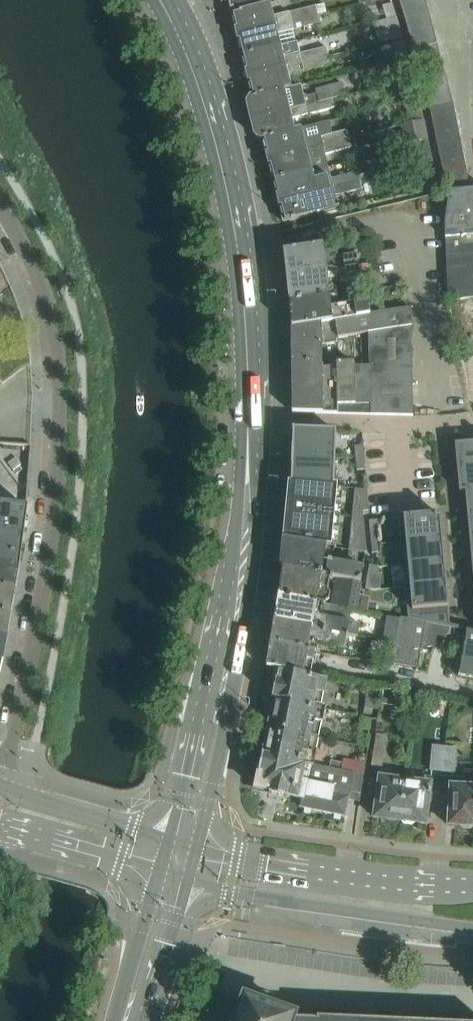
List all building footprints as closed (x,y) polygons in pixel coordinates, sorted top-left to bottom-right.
[(254,0),(228,0),(230,9),(231,13),(256,7),(255,2),(254,0)] [(425,0),(410,0),(399,3),(403,15),(427,9),(425,0)] [(256,7),(231,13),(237,35),(319,15),(317,6),(273,16),(270,4),(256,7)] [(430,21),(427,9),(403,15),(406,27),(430,21)] [(319,15),(237,35),(242,55),(281,46),(278,34),(321,23),(319,15)] [(403,39),(396,16),(373,23),(379,43),(392,40),(392,41),(403,39)] [(434,33),(430,21),(406,27),(410,39),(434,33)] [(437,45),(434,33),(410,39),(413,52),(437,45)] [(408,57),(403,39),(392,41),(397,60),(408,57)] [(247,76),(329,56),(327,47),(300,54),(297,42),(281,46),(242,55),(247,76)] [(440,58),(437,45),(413,52),(417,64),(440,58)] [(331,65),(329,56),(247,76),(252,96),(291,87),(288,76),(331,65)] [(444,70),(440,58),(417,64),(420,76),(444,70)] [(447,82),(444,70),(420,76),(424,89),(447,82)] [(450,94),(447,82),(424,89),(427,101),(450,94)] [(250,120),(332,99),(345,96),(342,83),(315,89),(316,94),(304,97),(301,85),(291,87),(252,96),(250,97),(246,103),(250,120)] [(454,107),(450,94),(427,101),(429,111),(430,111),(431,113),(451,108),(454,107)] [(334,108),(332,99),(250,120),(255,136),(261,140),(263,139),(301,129),(301,128),(295,130),(292,119),(334,108)] [(456,118),(454,107),(451,108),(431,113),(433,123),(456,118)] [(458,130),(456,118),(433,123),(435,134),(458,130)] [(429,142),(424,120),(413,122),(417,144),(429,142)] [(267,159),(349,138),(347,130),(333,134),(330,121),(301,128),(301,129),(263,139),(267,159)] [(461,142),(458,130),(435,134),(438,146),(461,142)] [(352,148),(349,138),(267,159),(273,179),(328,165),(325,154),(352,148)] [(463,154),(461,142),(438,146),(440,158),(463,154)] [(465,166),(463,154),(440,158),(442,170),(465,166)] [(438,185),(433,163),(417,166),(422,188),(438,185)] [(278,200),(359,179),(358,172),(331,178),(328,165),(273,179),(278,200)] [(468,177),(465,166),(442,170),(445,182),(468,177)] [(470,189),(468,177),(445,182),(447,192),(470,189)] [(359,179),(278,200),(284,223),(339,208),(336,196),(362,189),(360,181),(359,179)] [(470,189),(447,192),(448,199),(445,224),(445,238),(472,236),(472,189),(470,189)] [(445,238),(446,260),(447,300),(472,298),(472,236),(445,238)] [(333,256),(331,244),(284,252),(287,279),(371,265),(371,263),(358,265),(357,253),(333,256)] [(373,277),(371,265),(287,279),(289,304),(338,296),(336,282),(373,277)] [(292,327),(411,310),(411,308),(405,309),(403,296),(368,302),(340,306),(338,296),(289,304),(292,327)] [(292,327),(292,328),(291,328),(292,413),(413,416),(411,310),(292,327)] [(292,429),(291,457),(335,458),(336,431),(294,430),(294,429),(292,429)] [(455,445),(457,468),(472,467),(472,443),(455,445)] [(363,445),(354,446),(355,459),(364,458),(363,445)] [(291,457),(290,484),(334,488),(334,486),(335,458),(291,457)] [(364,458),(355,459),(357,471),(365,470),(364,458)] [(457,468),(460,492),(466,491),(465,490),(472,490),(472,467),(457,468)] [(285,539),(284,540),(331,548),(337,486),(334,486),(334,488),(290,484),(285,539)] [(355,488),(351,550),(367,552),(363,512),(369,511),(367,490),(355,488)] [(28,508),(16,506),(0,504),(0,536),(23,539),(28,508)] [(440,515),(399,518),(401,541),(401,542),(442,538),(440,515)] [(378,528),(370,529),(371,541),(379,540),(378,528)] [(0,536),(0,565),(19,568),(21,557),(23,539),(0,536)] [(401,541),(396,541),(398,566),(403,566),(403,565),(444,561),(442,538),(401,542),(401,541)] [(332,562),(334,548),(284,540),(281,568),(331,577),(330,577),(361,582),(364,567),(332,562)] [(379,540),(371,541),(372,553),(381,552),(379,540)] [(444,561),(403,565),(403,566),(405,587),(446,584),(444,561)] [(19,568),(0,565),(0,589),(15,592),(19,568)] [(369,565),(365,589),(375,590),(378,567),(369,565)] [(328,590),(330,577),(331,577),(281,568),(278,595),(325,604),(325,603),(329,601),(331,594),(328,590)] [(446,584),(405,587),(408,619),(450,625),(446,584)] [(15,592),(0,589),(0,613),(11,616),(15,592)] [(278,598),(274,621),(313,628),(313,629),(347,635),(350,622),(323,617),(325,604),(278,595),(278,598)] [(11,616),(0,613),(0,637),(7,638),(11,616)] [(427,623),(401,618),(397,643),(393,664),(418,669),(422,647),(427,623)] [(274,621),(270,644),(315,653),(317,643),(345,649),(346,640),(355,641),(356,637),(347,635),(313,629),(313,628),(274,621)] [(449,627),(427,623),(422,647),(428,647),(433,646),(438,644),(441,642),(444,639),(446,636),(448,632),(449,627)] [(459,676),(472,678),(472,631),(467,630),(459,676)] [(314,661),(315,653),(270,644),(265,667),(277,670),(310,676),(314,661)] [(324,694),(328,680),(310,676),(277,670),(272,698),(275,699),(314,707),(317,693),(324,694)] [(319,737),(326,708),(321,707),(321,708),(314,707),(275,699),(273,712),(269,714),(269,721),(270,724),(270,727),(319,737)] [(367,701),(365,710),(379,713),(380,704),(367,701)] [(363,717),(360,728),(370,730),(372,719),(363,717)] [(314,765),(319,737),(270,727),(269,730),(265,733),(265,739),(267,742),(264,755),(314,765)] [(376,734),(372,766),(382,768),(387,736),(376,734)] [(443,772),(446,747),(432,746),(429,771),(443,772)] [(457,748),(446,747),(443,772),(455,773),(457,748)] [(360,802),(364,776),(342,771),(340,771),(329,768),(314,765),(264,755),(262,755),(261,758),(258,761),(252,791),(287,798),(287,794),(303,798),(301,807),(345,816),(349,800),(360,802)] [(331,760),(329,768),(340,771),(342,762),(331,760)] [(344,761),(342,771),(364,776),(366,766),(344,761)] [(402,820),(407,779),(393,777),(394,773),(380,770),(374,817),(386,818),(388,821),(394,822),(397,820),(402,820)] [(418,781),(407,779),(402,820),(405,823),(412,824),(414,822),(425,823),(431,777),(419,775),(418,781)] [(465,784),(465,779),(451,777),(449,825),(462,826),(464,828),(471,829),(472,827),(472,785),(465,784)] [(293,1020),(294,1017),(268,1008),(270,1002),(251,995),(249,1001),(244,1000),(236,1020),(316,1020),(293,1020)]
